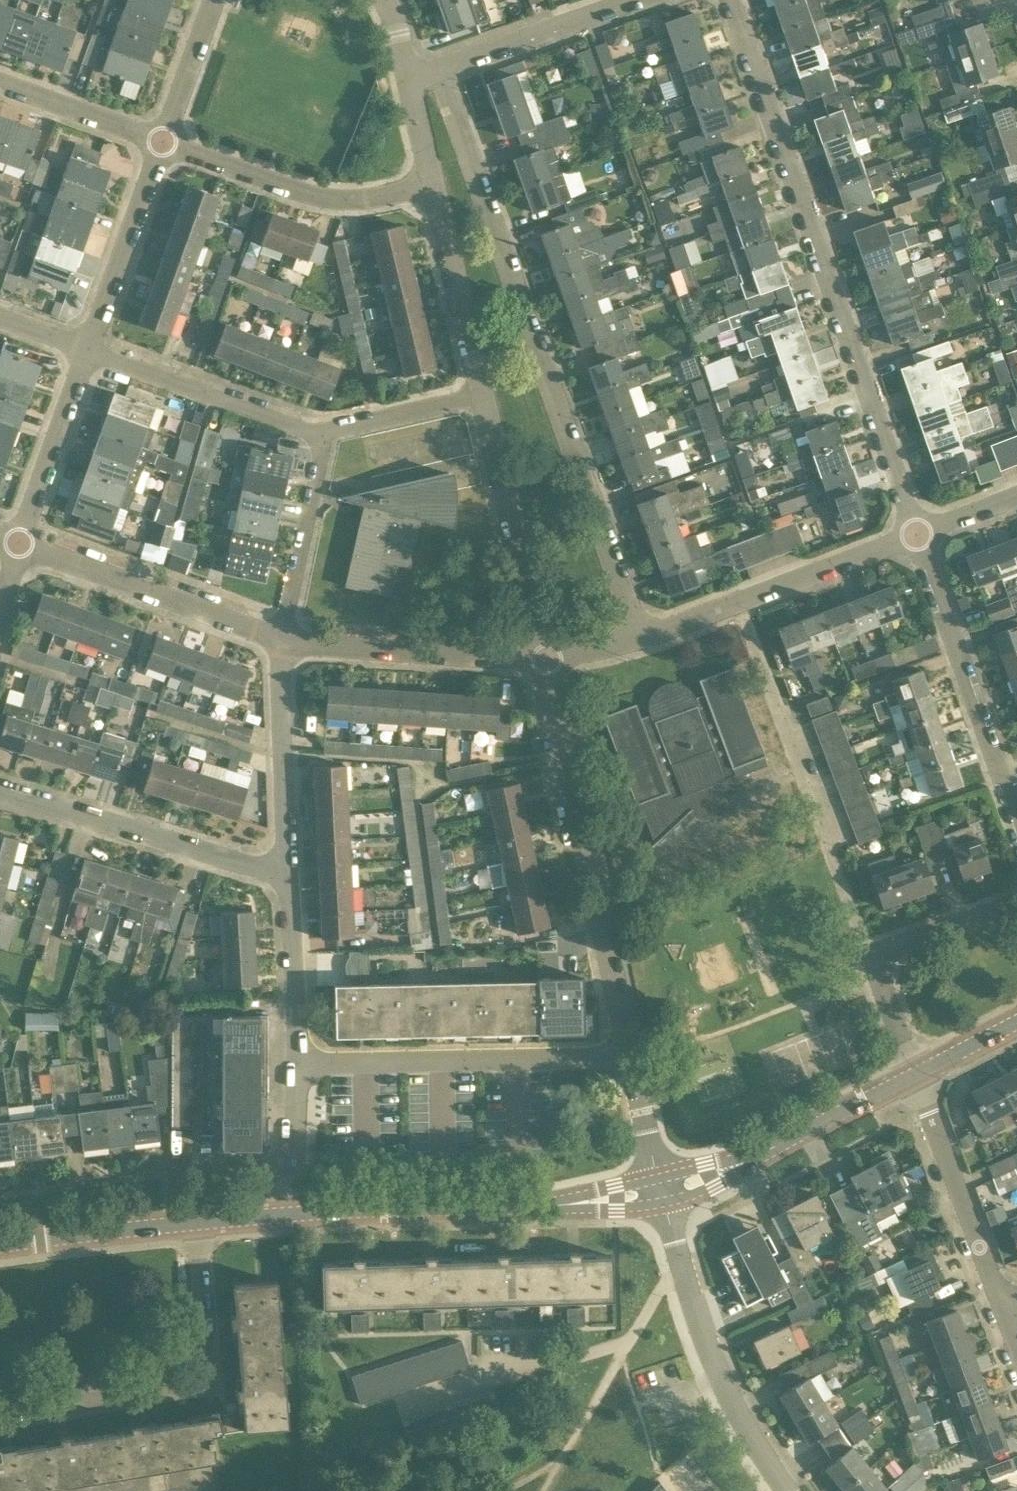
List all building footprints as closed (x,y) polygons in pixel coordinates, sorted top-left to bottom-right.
[(162,25),(170,4),(157,0),(126,0),(123,10),(162,25)] [(439,5),(443,15),(440,15),(446,30),(448,30),(449,32),(487,18),(481,0),(454,0),(439,5)] [(800,0),(774,0),(777,8),(800,0)] [(777,8),(785,31),(813,21),(813,22),(826,17),(821,2),(827,0),(800,0),(777,8)] [(939,2),(940,2),(941,6),(912,16),(916,27),(954,15),(949,0),(938,0),(939,2)] [(95,23),(106,27),(113,7),(103,3),(95,23)] [(15,9),(0,4),(0,49),(15,9)] [(868,11),(873,26),(887,21),(882,6),(868,11)] [(20,56),(35,16),(15,9),(0,49),(20,56)] [(116,30),(155,44),(162,25),(123,10),(116,30)] [(663,21),(668,36),(657,40),(657,41),(644,45),(647,54),(672,45),(671,45),(700,35),(691,11),(663,21)] [(959,59),(990,49),(982,23),(959,31),(954,15),(916,27),(920,39),(937,34),(947,64),(955,61),(955,60),(959,59)] [(40,64),(55,24),(35,16),(20,56),(40,64)] [(818,35),(813,22),(813,21),(785,31),(793,53),(846,35),(843,27),(831,32),(830,30),(818,35)] [(55,24),(40,64),(61,71),(66,57),(76,61),(85,35),(55,24)] [(155,44),(116,30),(108,50),(148,64),(155,44)] [(104,37),(92,33),(88,43),(101,47),(104,37)] [(653,71),(655,76),(708,57),(700,35),(671,45),(672,45),(677,59),(652,68),(653,71)] [(829,66),(824,53),(837,49),(837,48),(849,43),(846,35),(793,53),(801,76),(829,66)] [(614,64),(606,41),(594,46),(603,69),(614,64)] [(141,85),(148,64),(108,50),(101,47),(88,43),(81,63),(101,70),(101,71),(141,85)] [(586,77),(598,73),(589,49),(577,53),(586,77)] [(990,49),(959,59),(955,60),(955,61),(958,69),(961,68),(967,85),(968,85),(969,89),(940,99),(944,111),(982,98),(977,82),(999,75),(990,49)] [(716,80),(708,57),(655,76),(658,85),(671,80),(676,95),(688,91),(687,90),(716,80)] [(854,58),(829,66),(801,76),(809,99),(822,95),(825,105),(848,96),(845,85),(836,87),(832,76),(844,71),(844,70),(857,66),(854,58)] [(496,110),(523,100),(514,74),(487,83),(490,93),(488,94),(494,109),(495,108),(496,110)] [(688,91),(693,105),(681,109),(663,116),(666,123),(671,122),(695,113),(724,103),(716,80),(687,90),(688,91)] [(626,93),(614,97),(620,114),(632,109),(626,93)] [(863,128),(877,124),(874,116),(862,120),(861,118),(849,123),(845,113),(857,109),(853,96),(848,97),(848,96),(825,105),(828,114),(816,119),(824,142),(852,132),(863,128)] [(523,100),(496,110),(499,119),(498,120),(503,135),(505,134),(505,136),(516,132),(520,144),(565,127),(561,115),(542,122),(533,97),(523,100)] [(1016,132),(1016,128),(1010,106),(987,114),(982,98),(944,111),(948,123),(977,113),(978,117),(986,143),(1016,132)] [(599,103),(588,103),(589,115),(600,114),(599,103)] [(699,122),(703,133),(693,136),(697,149),(722,140),(719,131),(732,127),(724,103),(695,113),(671,122),(674,130),(687,126),(699,122)] [(905,125),(921,120),(917,110),(902,115),(905,125)] [(19,121),(0,114),(0,160),(5,162),(19,121)] [(25,169),(22,179),(30,182),(39,159),(30,156),(40,129),(19,121),(5,162),(25,169)] [(877,124),(863,128),(866,136),(880,132),(877,124)] [(514,159),(517,169),(515,169),(520,184),(522,184),(523,185),(561,171),(552,147),(570,141),(565,127),(520,144),(524,155),(514,159)] [(852,132),(824,142),(832,165),(860,155),(852,132)] [(986,143),(987,144),(977,147),(982,162),(992,159),(995,169),(996,168),(997,173),(968,182),(972,194),(1010,181),(1004,165),(1016,161),(1016,132),(986,143)] [(718,179),(747,169),(738,145),(725,150),(722,140),(697,149),(701,161),(699,162),(703,175),(691,179),(691,180),(685,182),(685,183),(682,184),(684,190),(718,179)] [(74,143),(70,156),(62,177),(102,191),(110,170),(96,165),(101,152),(74,143)] [(932,145),(921,149),(924,156),(935,152),(932,145)] [(860,155),(832,165),(839,187),(893,169),(890,161),(877,165),(865,169),(860,155)] [(747,169),(718,179),(684,190),(685,192),(675,195),(678,204),(698,197),(697,195),(709,191),(710,192),(721,188),(726,201),(755,192),(747,169)] [(893,169),(839,187),(847,211),(876,201),(872,190),(884,186),(883,182),(896,177),(893,169)] [(523,185),(526,195),(524,195),(529,210),(532,209),(532,212),(562,201),(566,212),(580,208),(600,201),(596,188),(570,197),(561,171),(523,185)] [(941,171),(907,184),(913,199),(922,195),(947,187),(941,171)] [(102,191),(62,177),(55,196),(95,211),(102,191)] [(13,184),(0,179),(0,195),(8,198),(13,184)] [(1016,225),(1016,197),(1015,197),(1010,181),(972,194),(976,206),(992,201),(997,216),(1001,215),(1004,216),(1008,228),(1014,226),(1016,225)] [(180,209),(210,219),(218,196),(188,185),(180,209)] [(88,230),(95,211),(55,196),(35,189),(31,200),(38,203),(35,211),(41,213),(48,216),(88,230)] [(755,192),(726,201),(734,224),(762,214),(755,192)] [(919,207),(925,205),(922,195),(913,199),(893,206),(897,217),(920,209),(919,207)] [(666,197),(654,202),(661,222),(673,217),(666,197)] [(241,204),(234,224),(245,228),(252,208),(241,204)] [(954,206),(940,211),(944,223),(958,219),(954,206)] [(35,211),(28,208),(21,228),(34,233),(41,213),(35,211)] [(548,256),(602,237),(598,226),(595,227),(592,223),(588,220),(584,220),(580,208),(566,212),(550,218),(554,228),(540,233),(548,256)] [(210,219),(180,209),(171,232),(201,242),(210,219)] [(284,252),(295,222),(271,213),(261,243),(284,252)] [(762,214),(734,224),(723,228),(709,233),(712,241),(724,237),(729,252),(742,247),(770,237),(762,214)] [(48,216),(41,236),(81,251),(88,230),(48,216)] [(862,253),(918,235),(915,226),(890,236),(885,219),(854,230),(862,253)] [(720,220),(707,225),(709,233),(723,228),(720,220)] [(295,222),(284,252),(308,260),(319,230),(295,222)] [(230,237),(226,247),(237,251),(244,231),(223,224),(219,233),(230,237)] [(376,256),(407,249),(402,225),(371,232),(376,256)] [(1014,226),(1008,228),(1012,240),(1006,242),(1012,261),(997,266),(1000,277),(1016,271),(1016,225),(1014,226)] [(548,256),(556,278),(596,264),(592,253),(623,242),(619,231),(602,238),(602,237),(548,256)] [(918,235),(862,253),(870,276),(911,262),(906,248),(920,243),(930,239),(928,231),(918,235)] [(201,242),(171,232),(163,255),(193,265),(201,242)] [(648,246),(659,242),(655,232),(649,234),(646,240),(648,246)] [(33,256),(74,271),(81,251),(41,236),(33,256)] [(1,268),(11,241),(0,237),(0,267),(1,268)] [(770,237),(742,247),(729,252),(736,274),(778,260),(770,237)] [(343,238),(331,241),(337,265),(349,263),(343,238)] [(682,243),(667,249),(675,271),(690,265),(682,243)] [(648,264),(665,257),(660,244),(643,251),(648,264)] [(18,274),(26,254),(13,249),(6,269),(18,274)] [(407,249),(376,256),(382,280),(413,273),(407,249)] [(211,250),(209,257),(221,261),(219,266),(214,264),(213,267),(207,265),(205,269),(216,273),(228,277),(234,258),(211,250)] [(193,265),(163,255),(155,278),(185,288),(193,265)] [(74,271),(33,256),(26,277),(66,291),(74,271)] [(786,283),(778,260),(736,274),(725,278),(728,287),(739,283),(748,310),(774,301),(777,300),(773,288),(786,283)] [(911,262),(870,276),(878,299),(933,280),(945,275),(942,267),(916,277),(911,262)] [(342,289),(355,286),(349,263),(337,265),(342,289)] [(556,278),(564,302),(628,279),(624,268),(613,272),(614,275),(602,279),(596,264),(556,278)] [(240,265),(236,277),(269,290),(274,278),(240,265)] [(675,271),(670,272),(669,272),(677,295),(698,288),(690,265),(675,271)] [(962,277),(968,293),(979,289),(972,268),(959,273),(961,278),(962,277)] [(1000,277),(1001,279),(1004,290),(1016,285),(1016,271),(1000,277)] [(208,296),(219,300),(228,277),(216,273),(208,296)] [(413,273),(382,280),(388,304),(419,297),(413,273)] [(564,302),(572,325),(600,314),(596,300),(637,286),(634,277),(628,279),(564,302)] [(185,288),(155,278),(147,301),(176,311),(185,288)] [(289,297),(294,286),(274,278),(269,290),(289,297)] [(988,282),(992,294),(1004,290),(1001,279),(988,282)] [(916,311),(912,297),(936,288),(934,280),(933,280),(878,299),(886,322),(916,311)] [(355,286),(342,289),(348,313),(360,310),(355,286)] [(244,287),(239,297),(258,305),(263,294),(244,287)] [(263,294),(258,305),(281,314),(285,303),(263,294)] [(684,315),(698,309),(693,294),(687,296),(688,297),(679,301),(684,315)] [(200,319),(211,323),(219,300),(208,296),(200,319)] [(419,297),(388,304),(393,328),(424,320),(419,297)] [(176,311),(147,301),(138,324),(168,335),(176,311)] [(794,306),(778,312),(774,301),(748,310),(727,317),(731,329),(751,322),(756,336),(744,340),(747,349),(802,330),(794,306)] [(62,304),(54,302),(49,316),(57,319),(62,304)] [(920,310),(916,311),(886,322),(894,345),(908,341),(911,349),(934,342),(930,331),(924,333),(920,323),(945,314),(941,302),(926,308),(920,310)] [(304,323),(308,312),(285,303),(281,314),(304,323)] [(580,348),(593,344),(596,353),(636,339),(628,316),(629,316),(625,306),(600,314),(572,325),(580,348)] [(354,336),(366,334),(360,310),(348,313),(353,332),(354,336)] [(332,319),(313,311),(309,322),(328,330),(332,319)] [(348,313),(337,315),(342,335),(353,332),(348,313)] [(192,342),(203,346),(211,323),(200,319),(192,342)] [(424,320),(393,328),(399,352),(430,344),(424,320)] [(236,362),(248,332),(224,323),(213,353),(236,362)] [(779,363),(810,352),(802,330),(747,349),(750,357),(763,352),(764,356),(775,352),(779,363)] [(248,332),(236,362),(259,371),(270,341),(248,332)] [(359,360),(371,358),(366,334),(354,336),(359,360)] [(595,390),(648,371),(654,369),(651,361),(621,372),(616,358),(640,349),(636,339),(596,353),(599,362),(587,367),(595,390)] [(270,341),(259,371),(281,380),(293,350),(270,341)] [(910,391),(965,372),(962,362),(937,371),(933,358),(953,351),(949,341),(913,354),(916,363),(902,368),(910,391)] [(430,344),(399,352),(405,376),(436,369),(430,344)] [(293,350),(281,380),(304,389),(316,359),(293,350)] [(1007,353),(1011,366),(1016,364),(1016,350),(1007,353)] [(33,386),(40,365),(0,351),(0,374),(33,386)] [(763,394),(818,375),(810,352),(779,363),(783,375),(772,379),(773,382),(760,386),(763,394)] [(684,380),(701,374),(694,355),(678,361),(684,380)] [(364,380),(376,378),(371,358),(359,360),(364,380)] [(316,359),(304,389),(327,398),(339,368),(316,359)] [(718,359),(702,365),(710,387),(726,381),(718,359)] [(993,364),(996,374),(997,374),(1008,370),(1004,359),(992,363),(993,364)] [(648,371),(595,390),(603,413),(632,403),(627,389),(638,385),(638,384),(651,379),(648,371)] [(965,372),(910,391),(918,414),(948,403),(948,404),(962,399),(958,387),(969,383),(965,372)] [(0,374),(0,396),(25,405),(33,386),(0,374)] [(818,375),(763,394),(764,396),(751,400),(754,409),(767,405),(767,406),(791,397),(795,409),(826,398),(818,375)] [(702,378),(690,382),(697,400),(708,396),(702,378)] [(727,385),(711,391),(715,403),(731,397),(727,385)] [(105,412),(154,429),(154,428),(156,429),(163,410),(113,392),(105,412)] [(0,396),(0,419),(18,425),(25,405),(0,396)] [(708,401),(693,407),(702,430),(716,425),(708,401)] [(748,401),(720,411),(722,418),(751,408),(748,401)] [(632,403),(603,413),(611,436),(664,417),(661,409),(649,413),(648,412),(636,417),(632,403)] [(952,415),(948,404),(948,403),(918,414),(926,436),(990,414),(987,406),(966,413),(965,410),(952,415)] [(154,429),(105,412),(98,432),(147,449),(154,429)] [(933,459),(964,448),(960,438),(994,426),(990,414),(926,436),(933,459)] [(648,449),(647,448),(643,434),(654,430),(655,433),(668,428),(664,417),(611,436),(619,458),(648,449)] [(0,419),(0,441),(11,445),(18,425),(0,419)] [(199,425),(186,421),(187,421),(184,420),(179,438),(180,438),(194,443),(199,425)] [(803,431),(811,454),(841,444),(833,421),(803,431)] [(710,453),(725,447),(716,425),(702,430),(710,453)] [(789,426),(767,433),(771,445),(793,437),(789,426)] [(220,433),(204,427),(196,457),(212,460),(220,433)] [(264,428),(261,442),(276,445),(279,431),(264,428)] [(91,452),(142,470),(146,460),(153,463),(155,468),(170,473),(168,480),(182,485),(188,464),(174,459),(174,460),(147,449),(98,432),(91,452)] [(1013,466),(1016,464),(1016,445),(1014,436),(1003,441),(1013,466)] [(194,443),(180,438),(174,459),(188,464),(194,443)] [(676,438),(647,448),(648,449),(619,458),(627,481),(630,480),(633,488),(669,476),(665,466),(655,470),(652,461),(681,451),(681,450),(687,448),(684,439),(678,441),(676,438)] [(0,441),(0,464),(4,465),(11,445),(0,441)] [(1013,466),(1003,441),(991,445),(1001,470),(1013,466)] [(291,455),(250,447),(238,444),(233,465),(245,468),(286,477),(291,455)] [(814,465),(818,477),(849,466),(841,444),(811,454),(800,458),(787,463),(790,471),(802,467),(803,469),(814,465)] [(964,448),(933,459),(942,482),(972,472),(964,448)] [(784,455),(787,463),(800,458),(797,450),(784,455)] [(142,470),(91,452),(84,471),(135,490),(142,470)] [(757,473),(750,453),(735,458),(742,478),(754,474),(757,473)] [(212,460),(196,457),(190,478),(206,481),(212,460)] [(826,500),(857,489),(849,466),(818,477),(826,500)] [(240,489),(282,498),(286,477),(245,468),(240,489)] [(135,490),(84,471),(77,491),(128,509),(135,490)] [(346,586),(374,592),(389,596),(397,565),(407,567),(419,518),(447,524),(447,523),(444,522),(447,503),(447,499),(447,495),(447,486),(446,482),(444,474),(448,474),(447,472),(357,493),(357,503),(365,505),(346,586)] [(756,479),(754,474),(742,478),(745,488),(756,484),(756,479)] [(206,481),(190,478),(184,499),(200,502),(206,481)] [(168,480),(166,479),(159,499),(177,505),(182,485),(168,480)] [(684,512),(698,508),(709,504),(702,484),(678,493),(674,480),(633,495),(636,503),(635,503),(643,527),(674,516),(684,512)] [(766,495),(762,486),(747,492),(750,501),(758,498),(758,497),(766,495)] [(282,498),(240,489),(236,510),(277,518),(282,498)] [(865,512),(857,489),(826,500),(827,500),(816,504),(803,508),(806,518),(820,513),(820,514),(834,522),(839,521),(842,533),(860,527),(856,516),(865,512)] [(115,542),(119,529),(126,510),(127,510),(128,509),(77,491),(70,512),(79,516),(75,527),(115,542)] [(816,504),(812,492),(776,504),(780,516),(803,508),(816,504)] [(177,505),(159,499),(153,518),(157,520),(172,525),(173,522),(172,522),(177,505)] [(179,519),(194,522),(200,502),(184,499),(179,519)] [(698,508),(684,512),(687,520),(701,515),(698,508)] [(277,518),(236,510),(232,530),(273,539),(277,518)] [(793,522),(789,514),(761,524),(764,533),(771,530),(782,526),(793,522)] [(651,549),(682,538),(674,516),(643,527),(651,549)] [(167,547),(172,525),(157,520),(150,542),(167,547)] [(794,522),(793,522),(782,526),(791,550),(803,545),(794,522)] [(771,530),(780,554),(791,550),(782,526),(771,530)] [(273,539),(232,530),(227,550),(268,559),(273,539)] [(764,533),(759,535),(768,559),(780,554),(771,530),(764,533)] [(682,538),(651,549),(659,572),(715,552),(714,552),(713,552),(710,544),(700,547),(695,534),(682,538)] [(748,539),(757,563),(768,559),(759,535),(748,539)] [(170,539),(167,552),(189,560),(195,545),(170,539)] [(736,544),(746,568),(757,563),(748,539),(736,544)] [(1002,578),(1016,572),(1016,550),(1013,539),(990,547),(1002,578)] [(746,568),(736,544),(726,548),(735,572),(746,568)] [(1002,578),(990,547),(967,556),(979,586),(1002,578)] [(268,559),(227,550),(222,572),(263,581),(268,559)] [(715,552),(659,572),(668,595),(698,585),(693,571),(718,562),(715,552)] [(1016,598),(1016,593),(1014,584),(1006,588),(1009,596),(1010,601),(1016,598)] [(867,594),(878,624),(879,624),(883,635),(889,632),(893,627),(890,620),(901,616),(890,585),(867,594)] [(53,631),(64,601),(41,593),(29,623),(53,631)] [(844,602),(856,633),(878,624),(867,594),(844,602)] [(1009,596),(986,605),(992,621),(1015,613),(1010,601),(1009,596)] [(64,601),(53,631),(76,640),(87,610),(64,601)] [(822,611),(833,641),(856,633),(844,602),(822,611)] [(87,610),(76,640),(99,648),(110,619),(87,610)] [(799,619),(811,650),(833,641),(822,611),(799,619)] [(1003,657),(1016,652),(1016,617),(996,625),(999,632),(995,634),(1003,657)] [(110,619),(99,648),(122,657),(134,627),(110,619)] [(799,619),(776,628),(788,658),(791,668),(803,664),(808,677),(819,673),(814,660),(811,650),(799,619)] [(168,674),(179,644),(155,635),(144,665),(168,674)] [(916,643),(889,653),(894,666),(921,656),(916,643)] [(179,644),(168,674),(191,683),(202,652),(179,644)] [(22,646),(19,658),(42,665),(45,654),(45,653),(22,646)] [(202,652),(191,683),(214,691),(225,661),(202,652)] [(1016,678),(1016,652),(1003,657),(1011,680),(1016,678)] [(45,653),(45,654),(42,665),(65,672),(68,661),(69,660),(45,653)] [(828,670),(823,656),(814,660),(819,673),(828,670)] [(880,671),(875,658),(867,661),(871,674),(880,671)] [(69,660),(68,661),(65,672),(85,679),(89,667),(69,660)] [(225,661),(214,691),(237,700),(248,670),(225,661)] [(850,667),(855,680),(871,674),(867,661),(850,667)] [(609,713),(648,832),(696,817),(695,815),(734,802),(726,778),(767,765),(735,666),(694,679),(693,676),(650,690),(653,699),(609,713)] [(898,704),(928,693),(920,670),(890,681),(894,692),(884,696),(885,699),(872,704),(875,712),(888,707),(898,703),(898,704)] [(20,752),(29,722),(30,722),(33,711),(29,709),(40,675),(30,672),(20,706),(5,701),(1,715),(5,716),(0,732),(0,746),(20,752)] [(111,678),(91,672),(88,684),(108,690),(111,678)] [(33,711),(38,712),(49,678),(40,675),(29,709),(33,711)] [(349,719),(351,687),(326,685),(324,717),(349,719)] [(150,702),(154,704),(157,692),(137,686),(134,697),(150,702)] [(827,686),(802,693),(804,701),(829,694),(827,686)] [(351,687),(349,719),(374,720),(376,689),(351,687)] [(376,689),(374,720),(398,722),(400,690),(376,689)] [(400,690),(398,722),(422,724),(424,692),(400,690)] [(122,695),(114,692),(113,693),(110,704),(118,707),(122,695)] [(424,692),(422,724),(447,725),(449,694),(424,692)] [(928,693),(898,704),(906,726),(936,716),(928,693)] [(449,694),(447,725),(471,727),(473,695),(449,694)] [(473,695),(471,727),(496,729),(495,739),(509,740),(510,713),(497,713),(498,697),(473,695)] [(826,696),(805,704),(809,716),(831,708),(826,696)] [(157,705),(155,711),(178,719),(182,707),(159,700),(157,705)] [(72,701),(66,721),(75,723),(81,704),(72,701)] [(84,726),(90,707),(81,704),(75,723),(84,726)] [(182,707),(178,719),(201,727),(205,715),(182,707)] [(891,716),(888,707),(875,712),(878,720),(891,716)] [(815,731),(839,722),(835,710),(811,720),(815,731)] [(221,733),(248,742),(253,729),(229,721),(228,723),(205,715),(201,727),(221,733)] [(936,716),(906,726),(895,730),(899,742),(891,745),(894,755),(894,756),(944,739),(936,716)] [(43,759),(52,729),(30,722),(29,722),(20,752),(43,759)] [(839,722),(815,731),(819,742),(844,733),(839,722)] [(166,724),(162,737),(181,743),(185,730),(166,724)] [(66,766),(76,736),(52,729),(43,759),(66,766)] [(205,750),(208,738),(185,730),(181,743),(205,750)] [(102,731),(98,743),(89,773),(113,780),(118,762),(129,765),(136,742),(102,731)] [(844,733),(819,742),(824,754),(848,744),(844,733)] [(89,773),(98,743),(76,736),(66,766),(89,773)] [(208,738),(205,750),(228,757),(232,746),(208,738)] [(952,761),(944,739),(894,756),(894,755),(890,756),(893,765),(904,761),(909,775),(909,776),(952,761)] [(324,741),(323,753),(348,755),(348,742),(324,741)] [(348,742),(348,755),(372,756),(372,744),(348,742)] [(372,744),(372,756),(396,758),(397,746),(372,744)] [(828,765),(852,755),(848,744),(824,754),(828,765)] [(239,760),(248,763),(252,752),(232,746),(228,757),(230,758),(226,770),(235,772),(239,760)] [(397,746),(396,758),(420,760),(421,747),(397,746)] [(441,761),(441,749),(421,747),(420,760),(441,761)] [(166,797),(175,766),(162,762),(164,756),(142,750),(135,775),(145,778),(142,789),(166,797)] [(852,755),(828,765),(832,776),(857,767),(852,755)] [(491,773),(489,760),(468,765),(471,777),(491,773)] [(960,785),(952,761),(909,776),(909,775),(898,779),(901,788),(915,783),(920,798),(930,794),(930,795),(960,785)] [(314,791),(346,790),(345,765),(313,766),(314,791)] [(445,770),(448,782),(471,777),(468,765),(445,770)] [(175,766),(166,797),(189,804),(199,773),(175,766)] [(408,766),(396,767),(399,788),(411,786),(408,766)] [(857,767),(832,776),(836,787),(861,778),(857,767)] [(199,773),(189,804),(213,811),(222,780),(199,773)] [(861,778),(836,787),(841,798),(865,789),(861,778)] [(222,780),(213,811),(237,818),(246,788),(222,780)] [(491,814),(522,807),(517,783),(486,789),(491,814)] [(411,786),(399,788),(402,812),(414,810),(411,786)] [(865,789),(841,798),(845,810),(869,800),(865,789)] [(346,790),(314,791),(315,816),(347,814),(346,790)] [(849,821),(874,811),(869,800),(845,810),(849,821)] [(433,802),(421,804),(423,824),(435,822),(433,802)] [(522,807),(491,814),(496,838),(527,831),(522,807)] [(405,836),(417,834),(414,810),(402,812),(405,836)] [(874,811),(849,821),(854,832),(878,823),(874,811)] [(347,814),(315,816),(316,840),(348,838),(347,814)] [(963,879),(990,870),(980,841),(984,839),(978,820),(967,824),(968,825),(944,834),(938,819),(926,823),(940,861),(955,856),(963,879)] [(427,848),(438,846),(435,822),(423,824),(427,848)] [(878,823),(854,832),(858,843),(882,834),(878,823)] [(933,889),(925,866),(940,861),(926,823),(915,827),(925,857),(922,858),(922,857),(897,866),(896,866),(907,898),(933,889)] [(527,831),(496,838),(502,862),(533,855),(527,831)] [(11,863),(17,839),(0,834),(0,860),(11,863)] [(408,860),(420,859),(417,834),(405,836),(408,860)] [(348,838),(316,840),(318,864),(350,863),(348,838)] [(430,872),(442,871),(438,846),(427,848),(430,872)] [(449,848),(441,849),(442,871),(450,870),(449,848)] [(66,854),(55,850),(49,870),(60,874),(66,854)] [(882,907),(907,898),(896,866),(897,866),(893,854),(867,863),(871,875),(882,907)] [(533,855),(502,862),(507,886),(538,879),(533,855)] [(98,895),(107,866),(84,858),(71,900),(89,906),(83,925),(93,928),(99,908),(94,907),(98,895)] [(420,859),(408,860),(412,884),(424,883),(420,859)] [(4,886),(5,886),(11,863),(0,860),(0,885),(4,886)] [(350,863),(318,864),(319,889),(351,887),(350,863)] [(121,902),(130,873),(107,866),(98,895),(121,902)] [(42,893),(53,897),(60,874),(49,870),(42,893)] [(433,896),(445,895),(442,871),(430,872),(433,896)] [(130,873),(121,902),(129,904),(125,917),(135,920),(129,939),(139,942),(144,922),(140,921),(153,880),(130,873)] [(538,879),(507,886),(512,909),(543,903),(538,879)] [(177,887),(153,880),(140,921),(144,922),(139,942),(147,944),(157,913),(168,916),(177,887)] [(415,909),(427,907),(424,883),(412,884),(415,909)] [(351,887),(319,889),(320,913),(352,912),(351,887)] [(34,917),(46,920),(53,897),(42,893),(34,917)] [(436,921),(448,919),(445,895),(433,896),(436,921)] [(200,905),(188,901),(179,930),(191,934),(200,905)] [(543,903),(512,909),(517,934),(548,927),(543,903)] [(418,932),(409,933),(411,950),(432,948),(427,907),(415,909),(418,932)] [(102,930),(108,911),(99,908),(93,928),(102,930)] [(221,937),(253,935),(252,910),(219,912),(221,937)] [(352,912),(320,913),(321,938),(353,937),(352,912)] [(45,924),(45,922),(46,920),(34,917),(27,940),(46,945),(51,926),(45,924)] [(439,945),(451,943),(448,919),(436,921),(439,945)] [(170,960),(182,964),(191,934),(179,930),(170,960)] [(253,935),(221,937),(222,951),(211,952),(212,962),(254,959),(253,935)] [(350,984),(334,984),(335,1036),(538,1032),(536,980),(368,984),(368,950),(348,951),(349,956),(347,958),(346,962),(345,966),(345,970),(346,974),(347,977),(349,980),(350,984)] [(256,984),(254,959),(212,962),(206,962),(208,986),(215,985),(215,987),(256,984)] [(164,980),(176,984),(182,964),(170,960),(164,980)] [(579,976),(537,977),(538,1032),(540,1032),(540,1034),(584,1033),(583,997),(579,997),(579,976)] [(117,1016),(120,1001),(109,998),(106,1013),(117,1016)] [(139,1013),(141,1004),(125,1001),(123,1016),(134,1018),(135,1012),(139,1013)] [(58,1010),(25,1010),(25,1028),(58,1028),(58,1010)] [(171,1071),(171,1105),(171,1127),(200,1127),(201,1134),(221,1134),(221,1149),(246,1149),(246,1152),(267,1152),(267,1015),(171,1015),(171,1071)] [(105,1023),(109,1051),(120,1050),(117,1022),(105,1023)] [(26,1060),(26,1032),(20,1033),(13,1060),(26,1060)] [(80,1089),(76,1063),(63,1064),(67,1091),(80,1089)] [(52,1093),(67,1091),(63,1064),(48,1067),(52,1093)] [(999,1078),(1015,1109),(1016,1108),(1016,1110),(1016,1068),(999,1078)] [(130,1105),(134,1143),(160,1140),(156,1107),(171,1105),(171,1071),(150,1073),(154,1102),(130,1105)] [(963,1098),(978,1128),(984,1139),(1006,1127),(1001,1116),(1015,1109),(999,1078),(973,1091),(974,1093),(963,1098)] [(72,1132),(80,1131),(83,1149),(109,1146),(103,1100),(102,1100),(101,1091),(78,1094),(80,1111),(78,1112),(70,1113),(72,1132)] [(103,1100),(109,1146),(134,1143),(130,1105),(128,1105),(127,1096),(103,1100)] [(64,1133),(72,1132),(70,1113),(54,1115),(52,1103),(34,1105),(40,1155),(66,1151),(64,1133)] [(15,1158),(40,1155),(34,1105),(32,1105),(32,1104),(8,1107),(15,1158)] [(15,1158),(8,1107),(7,1107),(7,1105),(0,1106),(0,1160),(15,1158)] [(970,1133),(959,1138),(965,1149),(976,1143),(970,1133)] [(997,1161),(988,1165),(993,1177),(1015,1168),(1015,1167),(1016,1166),(1016,1161),(1014,1154),(997,1161)] [(828,1194),(849,1236),(856,1248),(882,1235),(868,1208),(897,1193),(901,1201),(911,1196),(899,1174),(895,1176),(886,1159),(850,1177),(853,1182),(828,1194)] [(913,1180),(924,1175),(920,1166),(909,1172),(913,1180)] [(993,1177),(1000,1195),(1016,1187),(1016,1172),(1015,1168),(993,1177)] [(782,1210),(794,1232),(781,1239),(797,1270),(796,1271),(800,1277),(801,1277),(819,1268),(808,1247),(832,1234),(824,1218),(826,1216),(815,1193),(782,1210)] [(1008,1219),(1016,1242),(1016,1215),(1008,1219)] [(922,1221),(919,1229),(935,1234),(937,1227),(922,1221)] [(744,1306),(765,1295),(771,1306),(792,1295),(771,1254),(775,1252),(767,1234),(761,1237),(755,1224),(730,1237),(736,1249),(719,1258),(744,1306)] [(911,1299),(904,1302),(910,1314),(931,1305),(926,1293),(939,1287),(932,1271),(938,1269),(928,1247),(901,1259),(905,1270),(899,1273),(911,1299)] [(541,1258),(541,1302),(612,1300),(610,1256),(579,1257),(579,1252),(568,1253),(568,1257),(541,1258)] [(870,1274),(881,1268),(873,1252),(862,1258),(870,1274)] [(541,1302),(541,1258),(507,1259),(507,1254),(496,1255),(496,1259),(465,1260),(465,1304),(541,1302)] [(391,1306),(465,1304),(465,1260),(436,1261),(436,1256),(424,1257),(425,1261),(391,1262),(391,1306)] [(323,1308),(391,1306),(391,1262),(364,1263),(364,1258),(352,1259),(353,1263),(321,1264),(323,1308)] [(786,1276),(800,1302),(811,1297),(801,1277),(800,1277),(796,1271),(786,1276)] [(236,1327),(238,1358),(282,1354),(276,1281),(232,1285),(235,1316),(230,1316),(231,1328),(236,1327)] [(791,1324),(824,1309),(819,1297),(786,1312),(791,1324)] [(584,1307),(575,1308),(575,1325),(584,1324),(584,1312),(584,1307)] [(575,1325),(575,1308),(566,1308),(566,1313),(567,1325),(575,1325)] [(503,1310),(503,1327),(512,1327),(512,1314),(512,1309),(503,1310)] [(503,1310),(494,1310),(494,1315),(495,1327),(503,1327),(503,1310)] [(933,1345),(963,1333),(954,1310),(924,1321),(933,1345)] [(431,1312),(422,1312),(422,1317),(423,1329),(432,1329),(431,1312)] [(440,1317),(440,1312),(431,1312),(432,1329),(440,1329),(440,1317)] [(867,1312),(857,1317),(864,1332),(874,1327),(867,1312)] [(360,1331),(359,1314),(350,1314),(350,1319),(351,1331),(360,1331)] [(368,1319),(368,1314),(359,1314),(360,1331),(368,1331),(368,1319)] [(799,1352),(787,1324),(751,1341),(764,1368),(799,1352)] [(963,1333),(933,1345),(942,1368),(972,1356),(963,1333)] [(889,1335),(878,1339),(887,1362),(898,1357),(898,1356),(902,1354),(899,1345),(894,1347),(889,1335)] [(465,1355),(461,1340),(451,1344),(456,1358),(465,1355)] [(456,1358),(451,1344),(442,1346),(447,1361),(456,1358)] [(433,1349),(438,1364),(447,1361),(442,1346),(433,1349)] [(438,1364),(433,1349),(424,1352),(428,1366),(438,1364)] [(803,1363),(809,1376),(836,1363),(830,1351),(803,1363)] [(428,1366),(424,1352),(415,1355),(419,1369),(428,1366)] [(243,1430),(287,1427),(282,1354),(238,1358),(240,1388),(236,1388),(237,1399),(241,1399),(242,1411),(241,1412),(243,1429),(243,1430)] [(410,1372),(419,1369),(415,1355),(406,1358),(410,1372)] [(465,1355),(456,1358),(460,1372),(470,1369),(465,1355)] [(972,1356),(942,1368),(931,1372),(939,1394),(950,1389),(950,1391),(980,1379),(972,1356)] [(898,1357),(887,1362),(895,1385),(907,1380),(898,1357)] [(401,1375),(410,1372),(406,1358),(397,1361),(401,1375)] [(460,1372),(456,1358),(447,1361),(451,1375),(460,1372)] [(401,1375),(397,1361),(387,1364),(392,1378),(401,1375)] [(442,1378),(451,1375),(447,1361),(438,1364),(442,1378)] [(392,1378),(387,1364),(378,1367),(383,1381),(392,1378)] [(442,1378),(438,1364),(428,1366),(433,1381),(442,1378)] [(419,1369),(424,1384),(433,1381),(428,1366),(419,1369)] [(369,1370),(374,1384),(383,1381),(378,1367),(369,1370)] [(424,1384),(419,1369),(410,1372),(415,1386),(424,1384)] [(365,1387),(374,1384),(369,1370),(360,1373),(365,1387)] [(415,1386),(410,1372),(401,1375),(406,1389),(415,1386)] [(360,1373),(350,1376),(355,1390),(365,1387),(360,1373)] [(392,1378),(396,1392),(406,1389),(401,1375),(392,1378)] [(777,1395),(792,1419),(822,1401),(822,1402),(833,1396),(824,1381),(813,1387),(807,1377),(777,1395)] [(392,1378),(383,1381),(387,1395),(392,1394),(394,1393),(396,1392),(392,1378)] [(980,1379),(950,1391),(959,1414),(989,1402),(980,1379)] [(907,1380),(895,1385),(904,1408),(915,1403),(907,1380)] [(387,1395),(383,1381),(374,1384),(378,1398),(387,1395)] [(369,1401),(378,1398),(374,1384),(365,1387),(369,1401)] [(369,1401),(365,1387),(355,1390),(359,1404),(369,1401)] [(501,1413),(499,1407),(494,1390),(482,1394),(489,1417),(501,1413)] [(489,1417),(482,1394),(471,1398),(478,1421),(489,1417)] [(478,1421),(471,1398),(459,1402),(466,1424),(478,1421)] [(924,1400),(915,1403),(904,1408),(913,1431),(928,1425),(928,1426),(933,1424),(924,1400)] [(836,1425),(822,1402),(822,1401),(792,1419),(807,1443),(836,1425)] [(466,1424),(459,1402),(448,1405),(455,1428),(466,1424)] [(957,1440),(967,1437),(998,1425),(989,1402),(959,1414),(949,1417),(957,1440)] [(455,1428),(448,1405),(436,1409),(443,1432),(455,1428)] [(443,1432),(436,1409),(425,1413),(432,1436),(443,1432)] [(860,1409),(840,1423),(847,1433),(866,1419),(860,1409)] [(243,1429),(241,1412),(210,1417),(212,1434),(243,1429)] [(432,1436),(425,1413),(413,1416),(420,1439),(432,1436)] [(420,1439),(413,1416),(401,1420),(408,1443),(420,1439)] [(198,1464),(210,1462),(216,1461),(211,1434),(212,1434),(210,1417),(171,1423),(178,1467),(186,1466),(198,1464)] [(854,1443),(874,1430),(866,1419),(847,1433),(854,1443)] [(178,1467),(171,1423),(142,1428),(142,1424),(130,1426),(131,1430),(100,1435),(107,1479),(114,1477),(126,1475),(138,1474),(150,1472),(162,1470),(174,1468),(178,1467)] [(933,1437),(928,1426),(928,1425),(913,1431),(913,1432),(908,1433),(916,1456),(927,1452),(927,1451),(939,1447),(935,1436),(933,1437)] [(998,1425),(967,1437),(976,1460),(1007,1449),(998,1425)] [(103,1479),(107,1479),(100,1435),(71,1439),(70,1435),(60,1437),(60,1441),(29,1446),(36,1490),(43,1489),(55,1487),(67,1485),(79,1483),(91,1481),(103,1479)] [(31,1490),(36,1490),(29,1446),(0,1451),(0,1490),(31,1490)] [(841,1489),(868,1468),(850,1446),(824,1468),(841,1489)] [(941,1464),(933,1467),(927,1452),(916,1456),(927,1485),(946,1478),(941,1464)] [(1010,1457),(984,1467),(988,1479),(1015,1469),(1010,1457)] [(888,1486),(893,1490),(903,1490),(922,1473),(917,1459),(888,1486)] [(202,1489),(214,1487),(210,1462),(198,1464),(202,1489)] [(190,1490),(202,1489),(198,1464),(186,1466),(190,1490)] [(190,1490),(186,1466),(178,1467),(174,1468),(178,1490),(189,1490),(190,1490)] [(174,1468),(162,1470),(166,1490),(178,1490),(174,1468)] [(841,1489),(842,1490),(885,1490),(886,1490),(868,1468),(841,1489)] [(162,1470),(150,1472),(153,1490),(166,1490),(162,1470)] [(150,1472),(138,1474),(141,1490),(153,1490),(150,1472)] [(903,1490),(922,1490),(927,1486),(922,1473),(903,1490)] [(138,1474),(126,1475),(129,1490),(141,1490),(138,1474)] [(126,1475),(114,1477),(117,1490),(129,1490),(126,1475)] [(114,1477),(107,1479),(103,1479),(104,1490),(117,1490),(114,1477)] [(958,1477),(946,1482),(949,1490),(963,1490),(958,1477)] [(103,1479),(91,1481),(92,1490),(104,1490),(103,1479)] [(91,1481),(79,1483),(80,1490),(92,1490),(91,1481)]
